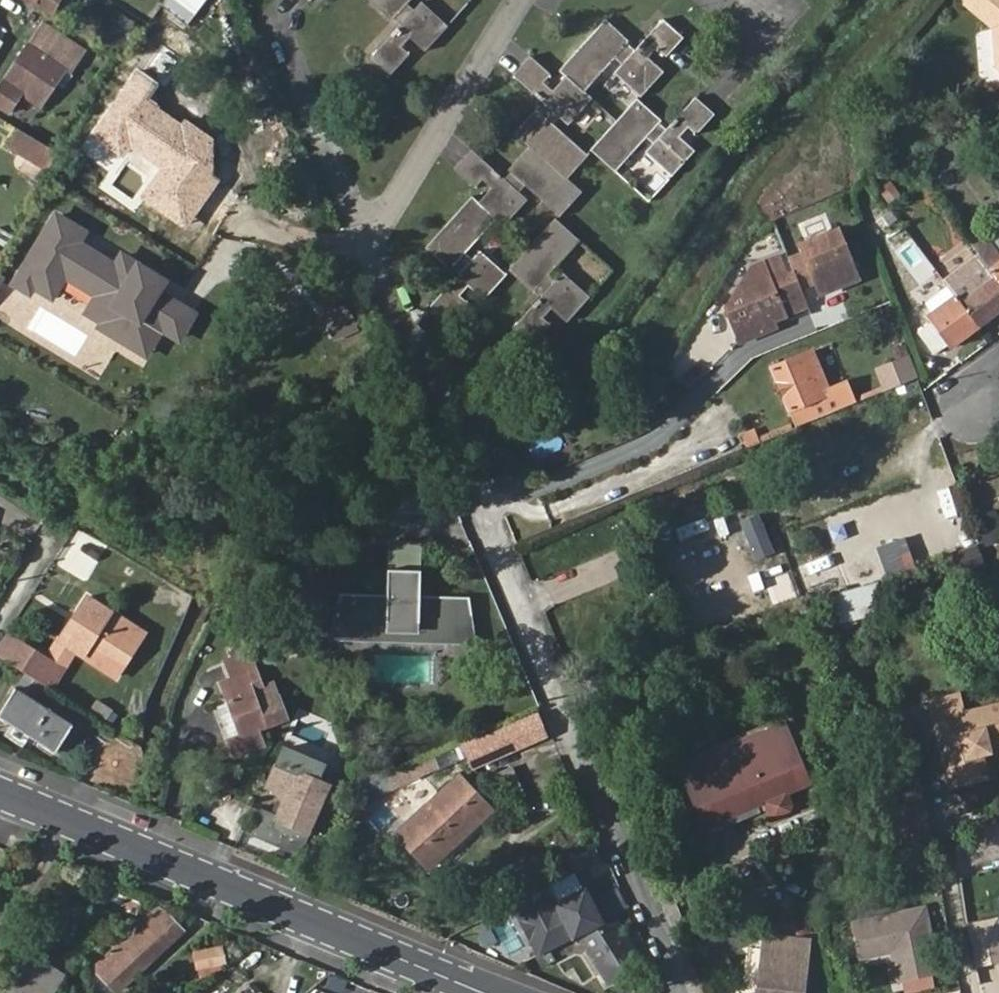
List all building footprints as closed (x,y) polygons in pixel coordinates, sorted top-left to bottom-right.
[(54,15),(62,0),(28,0),(54,15)] [(395,19),(399,16),(406,21),(376,56),(395,73),(413,53),(405,45),(414,36),(429,50),(454,22),(429,0),(428,0),(420,9),(412,2),(414,0),(374,0),(395,19)] [(994,72),(998,76),(998,0),(958,0),(961,11),(989,35),(994,72)] [(108,20),(97,39),(121,53),(131,36),(136,38),(143,26),(117,11),(110,22),(108,20)] [(609,17),(562,69),(569,75),(589,92),(618,59),(626,66),(617,75),(641,96),(643,97),(668,69),(652,56),(661,46),(670,54),(687,36),(667,17),(637,51),(629,44),(633,39),(609,17)] [(0,89),(0,108),(12,115),(25,95),(43,106),(80,46),(43,23),(30,44),(28,43),(0,89)] [(517,74),(552,105),(545,111),(540,107),(519,131),(534,144),(571,177),(592,153),(559,123),(566,116),(576,124),(598,100),(569,75),(557,89),(549,81),(555,74),(534,55),(517,74)] [(157,85),(136,71),(93,135),(121,154),(127,144),(162,167),(141,198),(188,230),(221,181),(213,175),(214,138),(184,118),(180,123),(147,101),(157,85)] [(718,112),(699,95),(670,127),(669,129),(661,122),(665,119),(643,97),(641,96),(595,148),(620,170),(650,137),(658,143),(649,153),(674,176),(699,148),(684,134),(692,125),(700,132),(718,112)] [(50,150),(18,131),(9,147),(41,166),(50,150)] [(496,186),(483,201),(502,217),(512,226),(533,202),(523,194),(530,186),(563,216),(586,190),(571,177),(534,144),(512,168),(517,173),(511,179),(477,149),(459,168),(479,186),(487,178),(496,186)] [(477,195),(430,246),(455,268),(459,264),(466,269),(436,304),(455,321),(472,301),(464,294),(473,284),(489,298),(515,269),(513,268),(513,269),(488,248),(480,257),(472,251),(502,217),(483,201),(477,195)] [(53,207),(6,283),(29,297),(34,289),(52,300),(65,280),(91,296),(82,311),(98,321),(95,326),(147,357),(182,301),(159,287),(166,276),(121,248),(114,260),(81,240),(89,228),(53,207)] [(555,273),(585,239),(561,218),(560,217),(513,268),(515,269),(538,290),(542,286),(549,292),(548,294),(518,326),(538,343),(555,323),(547,316),(557,306),(572,320),(596,292),(571,270),(562,279),(555,273)] [(985,239),(998,258),(998,229),(985,239)] [(817,281),(822,293),(859,278),(840,230),(802,244),(806,254),(791,259),(796,273),(802,287),(817,281)] [(998,277),(998,258),(985,239),(981,233),(972,241),(986,258),(992,267),(997,274),(998,277)] [(754,266),(729,308),(734,319),(743,315),(745,321),(737,324),(743,341),(779,326),(776,320),(788,315),(787,312),(808,303),(802,287),(796,273),(789,276),(781,256),(754,266)] [(948,286),(950,288),(977,325),(998,309),(998,277),(997,274),(992,267),(987,261),(986,258),(948,286)] [(949,346),(977,325),(950,288),(927,305),(932,311),(926,315),(931,322),(919,332),(935,354),(947,345),(949,346)] [(787,312),(788,315),(810,307),(808,303),(787,312)] [(743,315),(734,319),(737,324),(745,321),(743,315)] [(790,431),(850,406),(840,382),(825,388),(810,350),(800,354),(767,367),(790,431)] [(908,351),(873,365),(883,390),(918,376),(908,351)] [(981,544),(998,541),(998,509),(976,512),(981,544)] [(760,511),(741,517),(753,557),(772,552),(760,511)] [(886,575),(916,563),(904,534),(874,546),(886,575)] [(419,539),(387,538),(386,566),(418,567),(419,539)] [(989,548),(998,570),(998,543),(989,548)] [(981,546),(958,547),(958,568),(982,567),(981,546)] [(418,567),(386,566),(386,591),(340,590),(335,611),(340,613),(336,627),(354,623),(380,630),(398,624),(416,630),(443,626),(468,633),(465,612),(470,611),(467,593),(418,592),(418,567)] [(773,583),(778,603),(794,598),(789,579),(773,583)] [(529,586),(540,608),(553,602),(542,580),(529,586)] [(881,610),(874,581),(825,595),(832,622),(881,610)] [(87,623),(69,650),(75,654),(117,680),(144,637),(88,601),(78,617),(87,623)] [(335,611),(329,637),(475,640),(470,611),(465,612),(468,633),(443,626),(416,630),(398,624),(380,630),(354,623),(336,627),(340,613),(335,611)] [(75,654),(69,650),(87,623),(78,617),(61,645),(56,642),(45,659),(65,671),(75,654)] [(10,636),(0,652),(0,663),(24,677),(46,691),(50,693),(65,671),(45,659),(10,636)] [(218,686),(225,704),(237,739),(225,742),(232,759),(260,750),(254,730),(259,728),(247,696),(258,692),(245,656),(223,664),(229,682),(218,686)] [(46,691),(24,677),(0,718),(0,719),(58,754),(75,726),(38,704),(46,691)] [(269,688),(258,692),(247,696),(259,728),(281,721),(269,688)] [(929,693),(933,712),(962,707),(959,688),(929,693)] [(933,712),(945,780),(981,774),(976,750),(974,742),(983,740),(998,738),(998,701),(962,707),(933,712)] [(237,739),(225,704),(213,708),(225,742),(237,739)] [(537,714),(461,744),(469,765),(545,735),(537,714)] [(984,749),(983,740),(974,742),(976,750),(984,749)] [(305,759),(277,748),(262,786),(291,798),(282,822),(303,831),(313,806),(305,803),(314,780),(299,775),(305,759)] [(794,748),(740,772),(731,754),(704,766),(731,823),(748,815),(746,809),(772,798),(778,810),(785,813),(802,807),(805,797),(800,785),(808,782),(794,748)] [(436,766),(432,754),(386,773),(392,787),(419,776),(418,773),(436,766)] [(510,761),(497,766),(510,798),(523,793),(510,761)] [(420,867),(490,816),(489,815),(462,779),(393,830),(420,867)] [(257,812),(248,834),(294,853),(303,831),(282,822),(257,812)] [(594,846),(566,857),(572,870),(600,861),(594,846)] [(544,885),(511,902),(519,919),(524,920),(530,931),(528,936),(537,953),(599,921),(582,887),(553,902),(544,885)] [(610,912),(625,907),(618,886),(603,891),(610,912)] [(183,930),(167,913),(158,908),(98,964),(98,972),(117,991),(183,930)] [(926,908),(870,919),(876,955),(895,951),(898,963),(893,963),(896,980),(938,972),(926,908)] [(641,962),(618,917),(582,935),(605,980),(641,962)] [(789,934),(809,933),(809,918),(789,918),(789,934)] [(876,955),(870,919),(855,923),(862,957),(876,955)] [(767,936),(760,992),(806,992),(813,942),(767,936)] [(194,968),(226,962),(222,943),(190,949),(194,968)] [(29,957),(6,992),(50,992),(60,977),(29,957)]
